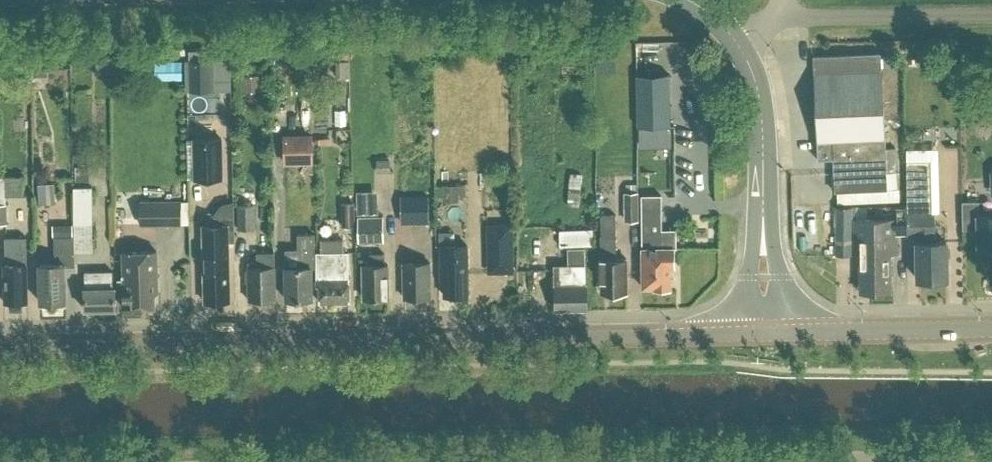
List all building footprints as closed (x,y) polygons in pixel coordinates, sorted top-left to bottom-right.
[(881,53),(813,56),(818,160),(833,159),(835,191),(888,189),(881,53)] [(188,58),(189,89),(214,89),(213,58),(188,58)] [(637,73),(637,125),(669,125),(669,73),(637,73)] [(312,133),(283,133),(283,164),(313,163),(312,133)] [(192,137),(193,179),(223,178),(222,136),(192,137)] [(906,206),(906,234),(917,234),(917,279),(947,278),(946,241),(934,241),(934,234),(935,234),(935,212),(931,212),(930,160),(907,161),(907,206),(906,206)] [(445,197),(464,195),(463,184),(444,185),(445,197)] [(57,186),(38,186),(38,202),(57,202),(57,186)] [(74,187),(75,252),(93,252),(93,186),(74,187)] [(576,199),(577,187),(564,186),(563,198),(576,199)] [(393,221),(425,221),(425,193),(393,194),(393,221)] [(639,222),(639,193),(624,193),(624,222),(639,222)] [(643,248),(642,248),(642,287),(654,287),(654,288),(656,288),(658,289),(666,289),(669,288),(671,288),(671,266),(674,266),(674,248),(662,248),(661,195),(642,195),(642,240),(643,240),(643,248)] [(140,224),(181,224),(181,200),(140,200),(140,224)] [(342,201),(342,225),(355,225),(354,201),(342,201)] [(962,201),(963,230),(977,229),(978,245),(991,245),(991,215),(978,215),(978,201),(962,201)] [(239,228),(254,228),(254,204),(238,204),(239,228)] [(871,290),(871,271),(875,271),(875,240),(871,240),(871,217),(867,217),(867,206),(836,206),(836,238),(853,238),(853,255),(861,255),(861,290),(871,290)] [(875,271),(871,271),(871,290),(890,290),(890,254),(897,254),(897,235),(906,234),(906,206),(896,206),(896,217),(871,217),(871,240),(875,240),(875,271)] [(600,235),(601,258),(600,258),(600,272),(601,272),(601,289),(609,289),(609,292),(611,292),(611,295),(625,295),(625,292),(627,292),(627,273),(630,269),(627,261),(627,258),(616,258),(616,214),(601,215),(601,235),(600,235)] [(382,216),(359,216),(359,241),(383,241),(382,216)] [(514,272),(512,222),(486,223),(487,272),(514,272)] [(203,244),(204,269),(204,301),(216,301),(227,301),(227,300),(230,300),(228,225),(203,225),(203,244)] [(407,250),(407,263),(403,263),(404,297),(431,297),(430,262),(416,262),(415,226),(396,227),(396,251),(407,250)] [(559,245),(593,245),(592,228),(559,229),(559,245)] [(286,267),(286,299),(312,299),(311,267),(315,267),(315,252),(314,233),(298,234),(298,249),(285,249),(286,267)] [(65,266),(75,265),(75,236),(54,237),(55,263),(39,263),(40,301),(66,301),(65,266)] [(6,237),(6,264),(4,264),(5,302),(28,301),(27,264),(26,237),(6,237)] [(152,245),(152,251),(123,252),(124,308),(128,308),(130,310),(136,310),(138,308),(155,307),(154,294),(158,291),(157,251),(156,245),(152,245)] [(467,245),(441,246),(442,282),(445,282),(445,294),(448,294),(451,297),(461,297),(464,294),(467,294),(467,245)] [(585,246),(570,246),(571,264),(554,264),(555,308),(587,307),(587,282),(586,282),(585,246)] [(349,251),(316,252),(317,285),(319,285),(320,302),(350,301),(349,278),(349,251)] [(257,252),(257,261),(248,261),(249,300),(253,300),(253,302),(261,302),(261,300),(276,299),(274,252),(257,252)] [(369,264),(363,264),(364,297),(389,297),(388,264),(385,264),(385,253),(369,253),(369,264)] [(85,287),(85,309),(115,309),(115,287),(113,287),(113,271),(85,271),(85,287)]
